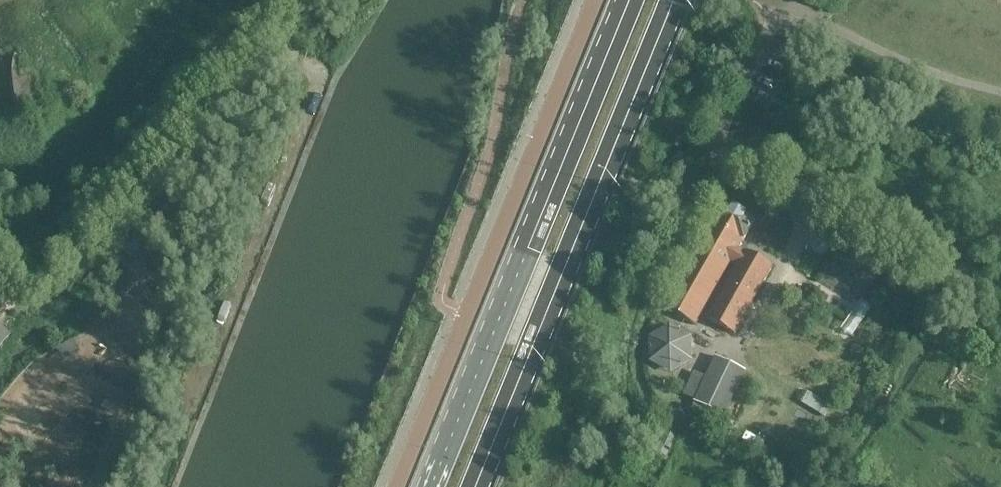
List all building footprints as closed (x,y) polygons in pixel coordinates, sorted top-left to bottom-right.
[(23,111),(22,109),(36,107),(33,68),(19,69),(19,67),(19,65),(20,62),(20,60),(22,56),(25,53),(19,50),(16,55),(14,58),(13,62),(12,66),(12,70),(15,109),(16,113),(17,117),(19,120),(22,123),(26,128),(31,123),(27,119),(25,116),(25,115),(23,113),(23,111)] [(25,115),(25,116),(34,116),(39,114),(43,113),(44,109),(45,106),(40,68),(40,65),(39,62),(36,60),(32,59),(20,60),(20,62),(19,65),(19,67),(19,69),(33,68),(36,107),(22,109),(23,111),(23,113),(25,115)] [(662,308),(696,327),(731,266),(735,269),(706,320),(735,336),(773,267),(744,252),(744,253),(739,250),(744,242),(756,221),(723,203),(710,226),(709,225),(662,308)] [(669,325),(648,338),(649,362),(671,375),(692,361),(691,336),(669,325)] [(9,337),(0,330),(0,347),(9,337)] [(746,372),(715,356),(693,402),(724,417),(746,372)] [(14,383),(0,402),(0,417),(4,420),(41,445),(70,404),(27,374),(18,386),(14,383)] [(793,397),(826,414),(832,403),(799,385),(793,397)]
